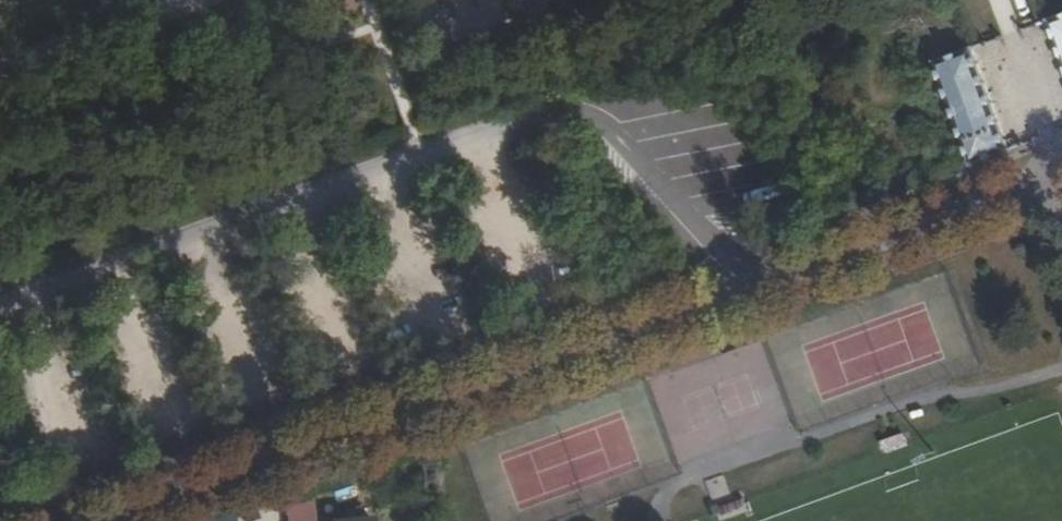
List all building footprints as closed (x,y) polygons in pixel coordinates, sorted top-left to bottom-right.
[(459,18),(484,23),(489,0),(463,0),(459,18)] [(1061,58),(1061,12),(1047,17),(1061,58)] [(972,166),(1013,150),(974,43),(933,58),(972,166)] [(905,433),(882,442),(886,455),(910,446),(905,433)] [(323,498),(292,508),(293,520),(325,520),(323,498)] [(717,513),(719,520),(748,511),(745,502),(717,512),(715,506),(709,508),(710,515),(717,513)]
